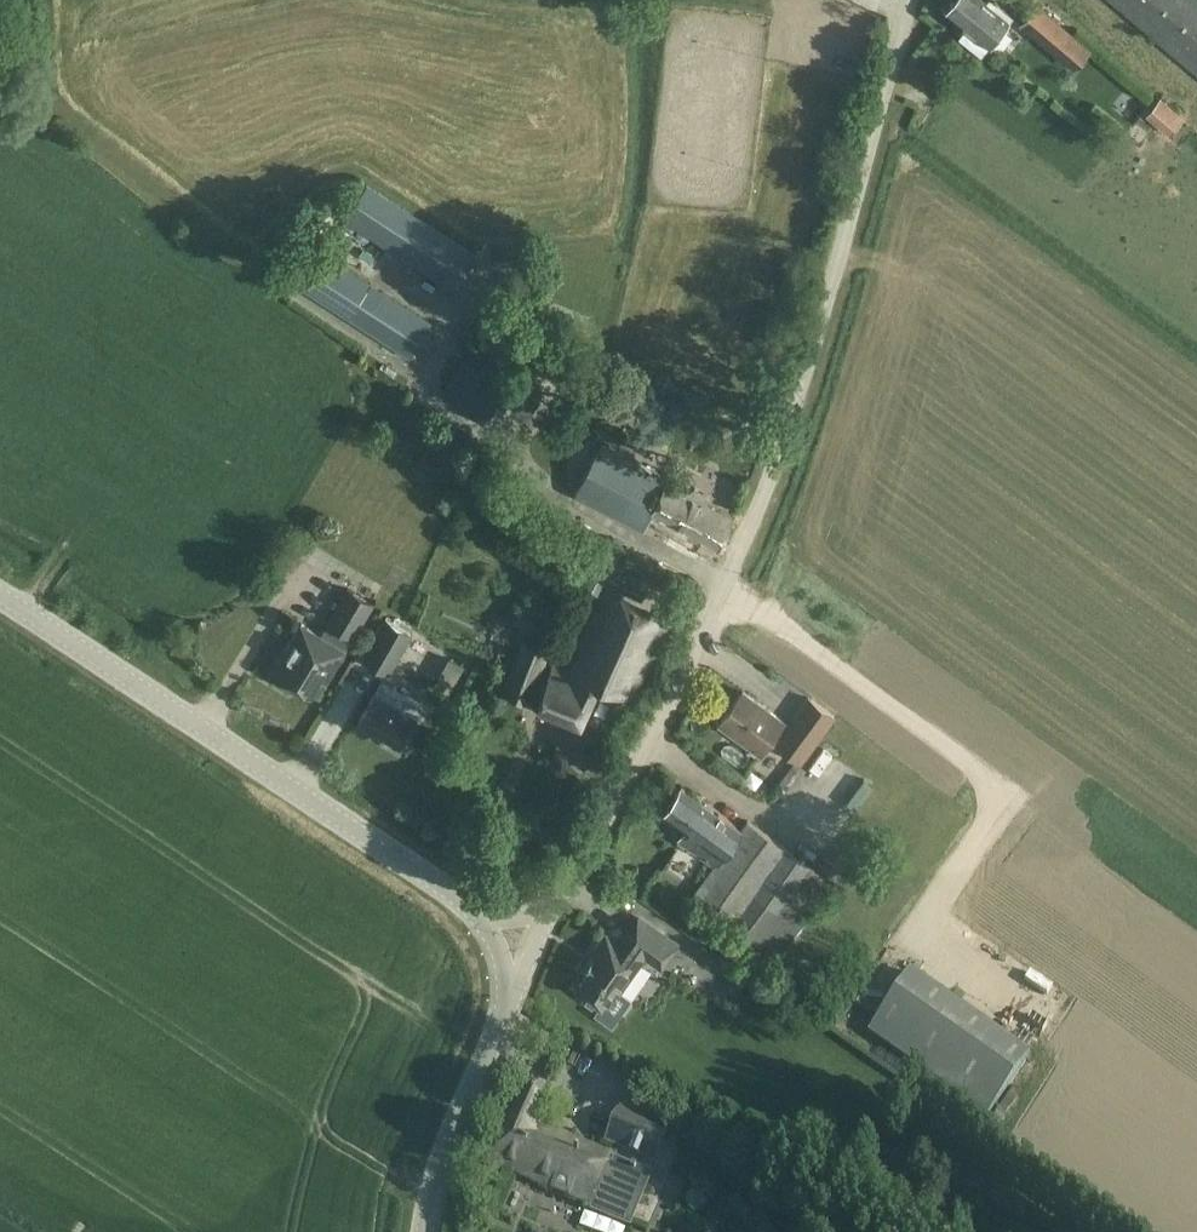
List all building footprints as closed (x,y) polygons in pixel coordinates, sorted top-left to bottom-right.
[(984,0),(953,0),(945,10),(967,28),(960,36),(981,54),(1012,15),(995,2),(991,6),(984,0)] [(1196,74),(1196,0),(1110,0),(1196,74)] [(1021,23),(1058,55),(1075,69),(1091,50),(1074,36),(1037,5),(1021,23)] [(1179,132),(1162,134),(1165,154),(1181,152),(1179,132)] [(478,257),(367,185),(343,221),(455,293),(478,257)] [(299,289),(409,360),(433,323),(322,251),(299,289)] [(469,358),(445,394),(497,428),(508,412),(525,422),(539,402),(469,358)] [(575,494),(621,518),(642,529),(652,511),(672,521),(671,523),(718,548),(734,517),(601,446),(575,494)] [(392,568),(387,579),(409,590),(414,579),(392,568)] [(354,639),(375,604),(348,588),(327,622),(354,639)] [(598,684),(633,700),(668,622),(603,593),(568,670),(555,664),(537,704),(581,724),(598,684)] [(385,616),(362,658),(390,674),(414,633),(385,616)] [(273,670),(280,674),(286,679),(286,685),(298,691),(303,689),(312,694),(321,679),(326,682),(345,650),(301,624),(273,670)] [(503,690),(530,702),(550,650),(522,638),(503,690)] [(381,682),(371,701),(358,722),(374,731),(376,729),(400,743),(398,745),(400,746),(415,719),(390,705),(398,692),(381,682)] [(783,721),(762,706),(743,692),(719,724),(759,754),(783,721)] [(787,725),(790,727),(777,744),(803,763),(837,716),(808,695),(787,725)] [(832,883),(767,835),(747,821),(741,830),(681,786),(663,812),(687,829),(679,840),(714,866),(691,898),(776,960),(832,883)] [(589,972),(577,989),(602,1006),(595,1015),(615,1028),(633,1001),(619,991),(645,955),(660,966),(675,945),(640,919),(620,947),(606,937),(590,959),(586,966),(584,969),(583,970),(584,971),(585,969),(589,972)] [(910,972),(868,1032),(987,1115),(1030,1055),(910,972)] [(613,1163),(609,1161),(611,1157),(539,1126),(547,1108),(519,1095),(489,1162),(589,1206),(592,1208),(590,1211),(630,1228),(651,1175),(614,1159),(613,1163)] [(606,1143),(657,1164),(670,1131),(619,1110),(606,1143)]
